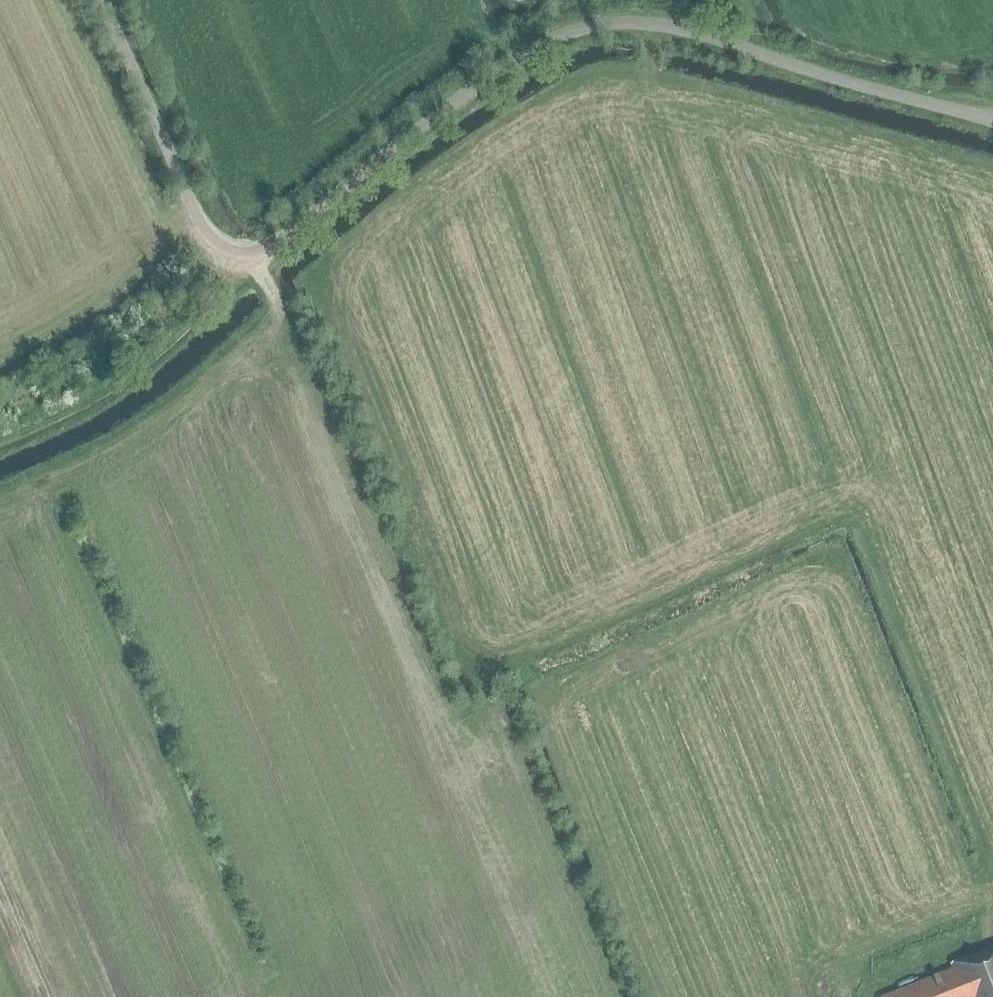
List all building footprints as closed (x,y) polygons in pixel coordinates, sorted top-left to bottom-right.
[(952,963),(954,969),(882,996),(992,996),(992,947),(952,963)]
